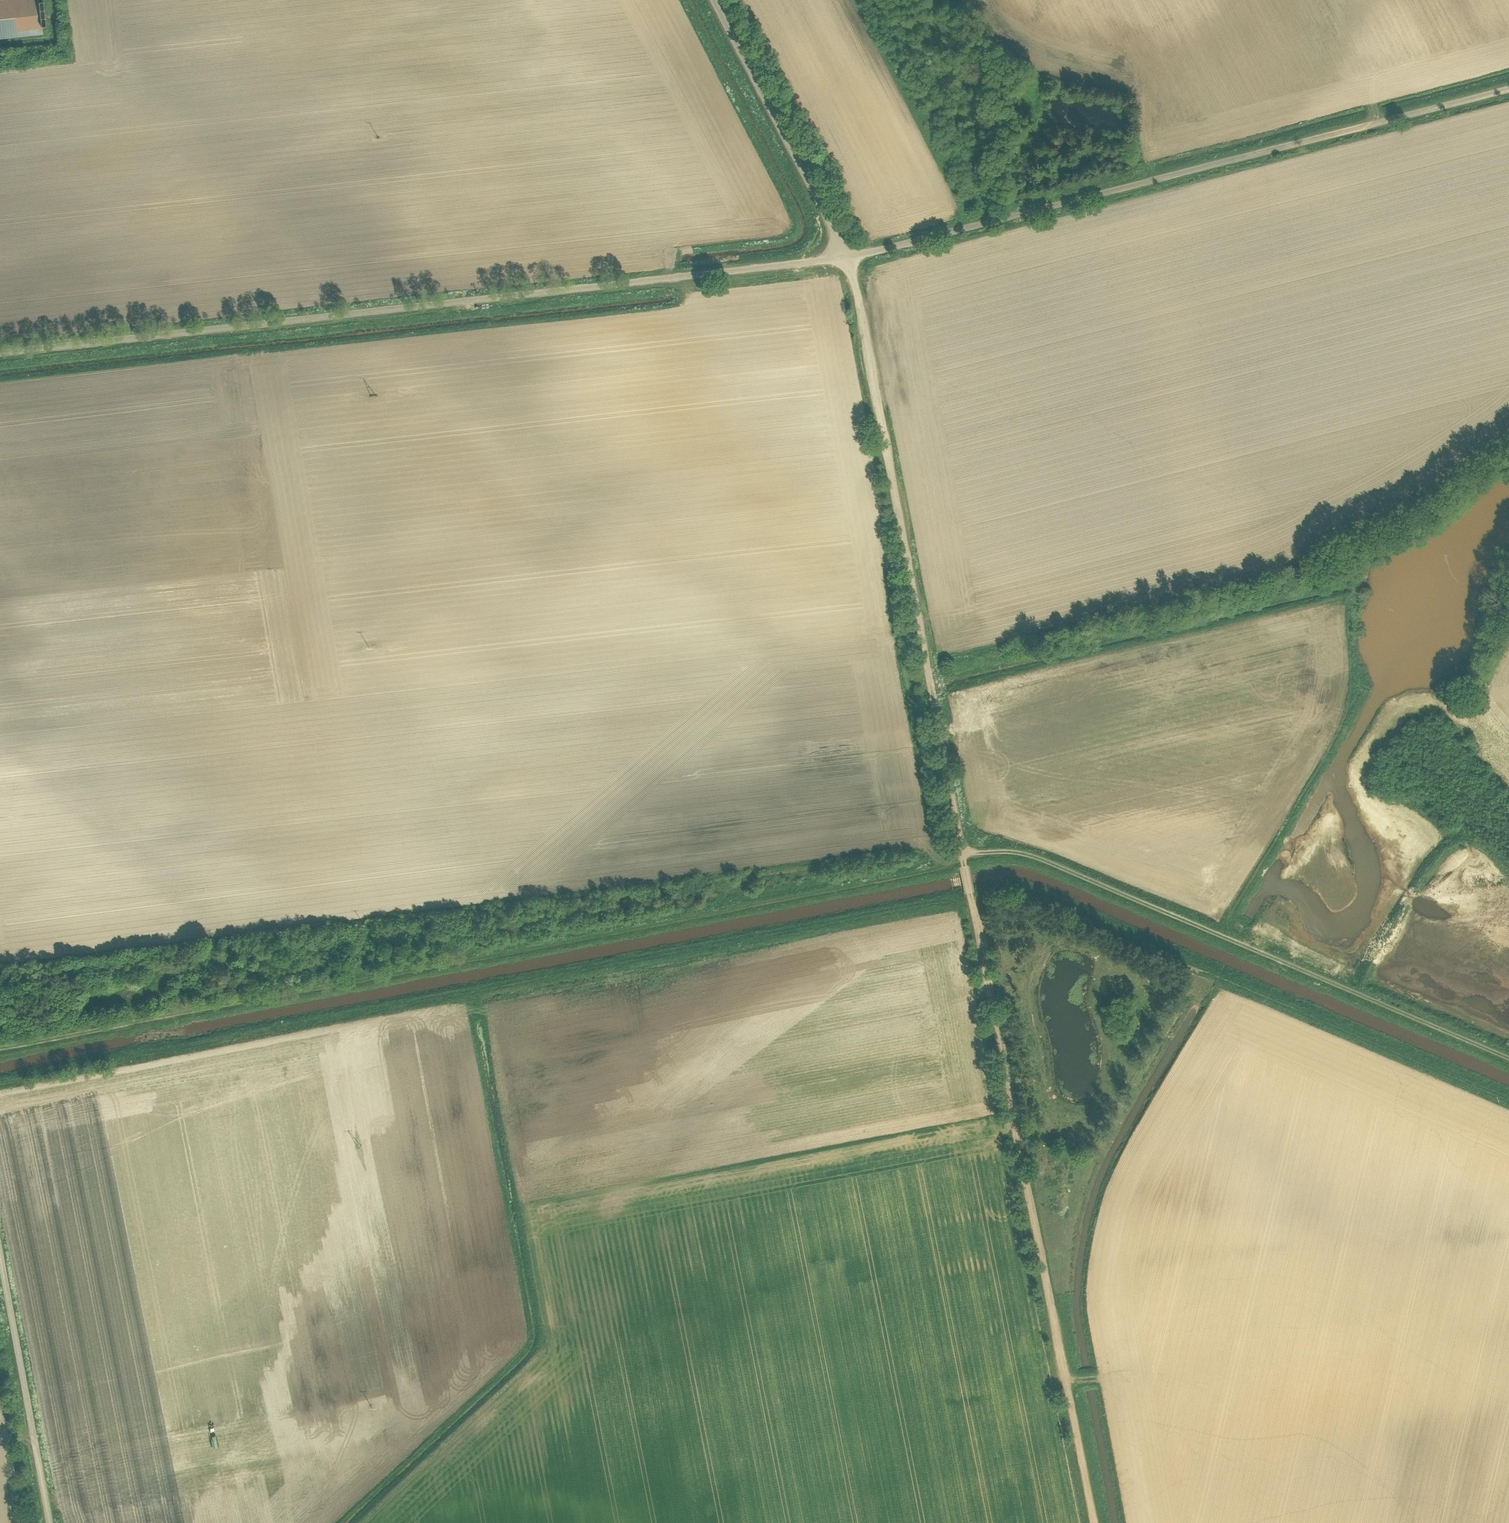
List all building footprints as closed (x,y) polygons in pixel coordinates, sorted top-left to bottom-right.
[(43,35),(39,0),(0,0),(0,40),(43,35)]
